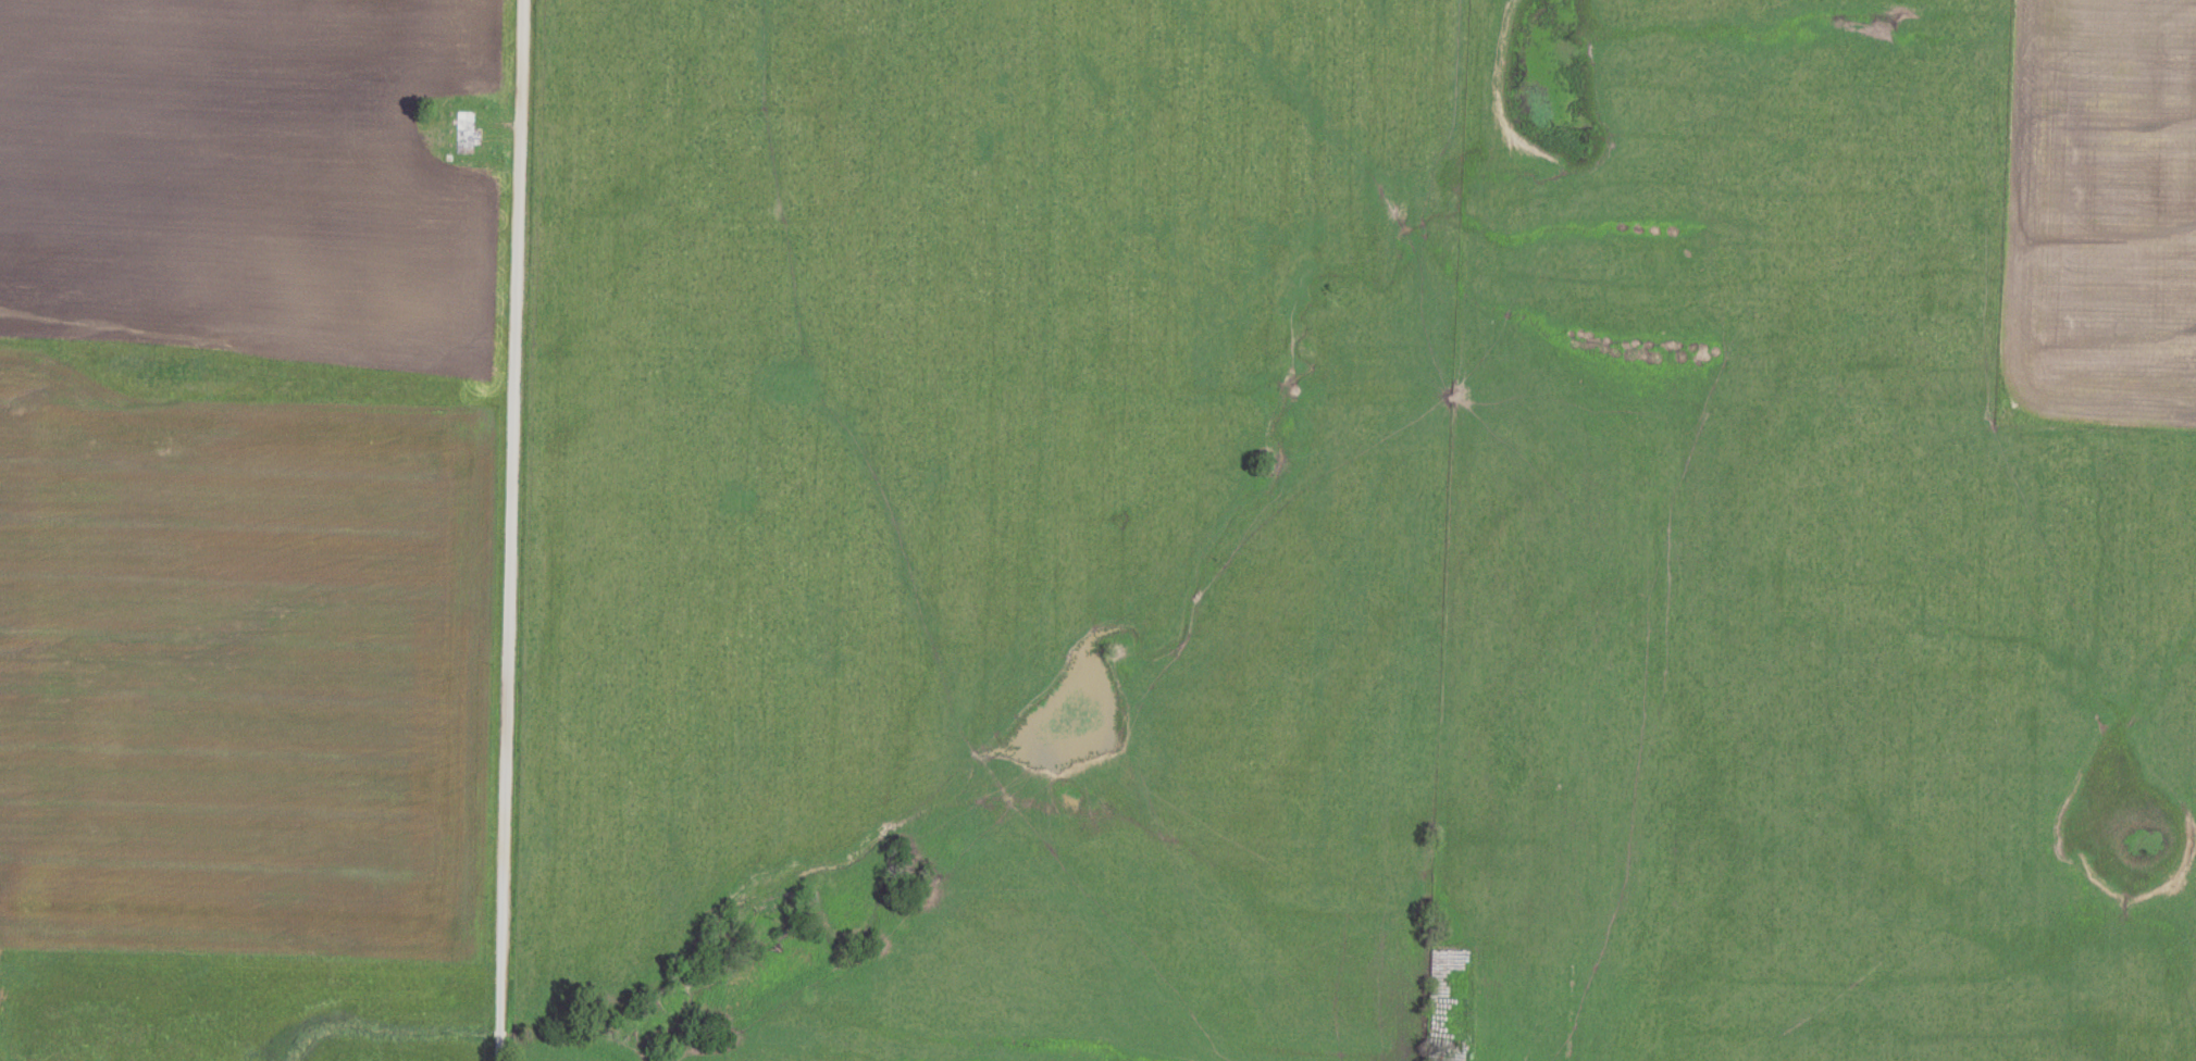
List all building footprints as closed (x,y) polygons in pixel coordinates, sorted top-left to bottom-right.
[(478,153),(478,111),(458,111),(458,153),(478,153)]
